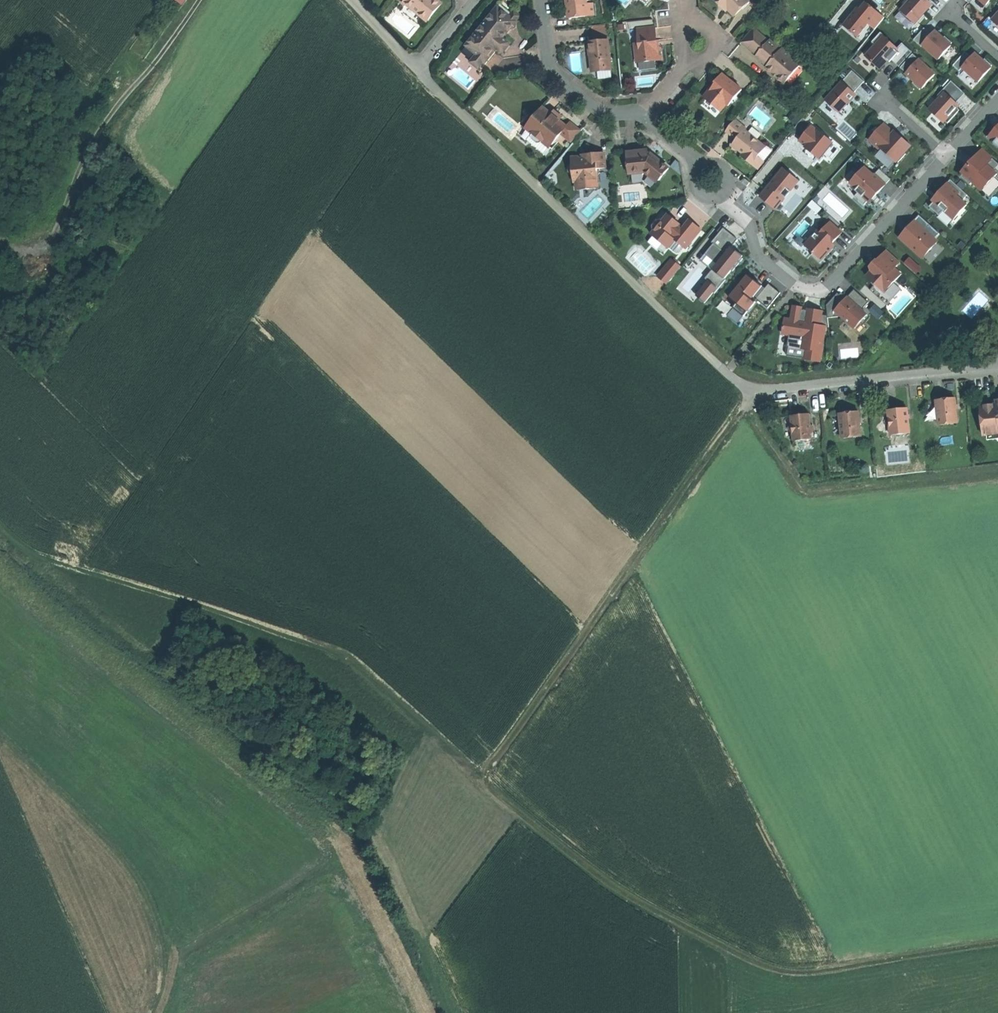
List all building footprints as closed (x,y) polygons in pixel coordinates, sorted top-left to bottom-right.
[(404,0),(406,2),(425,16),(427,18),(440,2),(438,0),(404,0)] [(720,4),(722,3),(726,7),(734,15),(748,1),(747,0),(716,0),(720,4)] [(885,18),(864,0),(863,0),(841,26),(855,38),(867,23),(875,30),(885,18)] [(925,11),(924,10),(930,3),(927,0),(910,0),(900,10),(914,22),(923,13),(925,11)] [(425,16),(406,2),(401,8),(420,23),(425,16)] [(510,16),(498,6),(467,44),(477,53),(471,61),(479,67),(486,59),(487,60),(495,50),(493,48),(495,46),(500,51),(501,50),(502,52),(506,47),(509,44),(508,42),(508,41),(503,37),(510,28),(513,28),(516,24),(515,21),(520,15),(515,11),(510,16)] [(594,26),(595,40),(608,39),(607,25),(594,26)] [(655,26),(639,28),(640,43),(635,43),(637,62),(662,59),(661,48),(657,44),(656,38),(655,26)] [(924,27),(913,39),(921,46),(922,44),(931,34),(924,27)] [(768,41),(753,28),(741,42),(756,55),(755,56),(761,61),(767,66),(766,66),(785,82),(800,65),(781,49),(781,50),(769,40),(768,41)] [(934,30),(931,34),(922,44),(938,58),(951,45),(950,44),(943,38),(941,36),(934,30)] [(886,60),(889,57),(897,48),(884,37),(885,36),(880,32),(872,41),(875,45),(865,56),(879,68),(886,60)] [(945,36),(943,38),(950,44),(952,42),(945,36)] [(593,69),(611,67),(608,39),(595,40),(590,41),(591,56),(593,69)] [(912,51),(902,42),(897,48),(889,57),(892,59),(899,65),(912,51)] [(965,51),(953,65),(959,70),(962,66),(971,56),(965,51)] [(913,53),(900,67),(906,72),(918,59),(919,59),(913,53)] [(974,53),(971,56),(962,66),(978,81),(990,67),(990,66),(983,60),(981,59),(974,53)] [(985,58),(983,60),(990,66),(992,64),(985,58)] [(934,74),(918,59),(906,72),(906,73),(911,77),(914,80),(921,87),(922,87),(934,74)] [(852,70),(842,81),(854,92),(864,81),(852,70)] [(716,103),(723,108),(726,104),(729,106),(742,89),(733,81),(723,73),(716,82),(717,82),(710,91),(704,97),(714,105),(716,103)] [(717,82),(716,82),(714,80),(708,89),(710,91),(717,82)] [(919,89),(921,87),(914,80),(912,82),(919,89)] [(956,113),(959,109),(957,106),(958,105),(955,103),(953,101),(963,91),(965,93),(965,92),(951,80),(938,95),(940,97),(929,109),(943,121),(945,120),(947,122),(956,113)] [(825,100),(839,112),(848,102),(849,104),(849,103),(848,102),(850,100),(856,94),(854,92),(842,81),(825,100)] [(955,103),(965,93),(963,91),(953,101),(955,103)] [(567,126),(560,120),(551,113),(543,107),(527,127),(550,146),(561,133),(567,126)] [(551,113),(560,120),(563,117),(558,113),(554,110),(551,113)] [(745,128),(735,119),(726,131),(736,139),(732,144),(740,150),(744,154),(743,156),(751,164),(758,156),(758,155),(765,147),(744,130),(745,128)] [(570,122),(567,126),(561,133),(572,142),(581,130),(570,122)] [(796,139),(817,160),(833,143),(811,123),(796,139)] [(879,148),(880,147),(893,132),(883,123),(869,139),(879,148)] [(997,129),(996,127),(987,137),(989,135),(995,141),(994,143),(997,147),(997,128),(997,129)] [(910,145),(901,136),(899,138),(893,132),(880,147),(896,161),(896,160),(904,152),(910,145)] [(766,145),(765,147),(758,155),(764,160),(772,150),(766,145)] [(997,166),(997,163),(982,149),(973,159),(974,161),(971,164),(963,173),(963,174),(961,176),(971,184),(973,182),(982,190),(997,174),(994,170),(997,166)] [(644,154),(643,150),(636,151),(627,151),(629,173),(646,171),(657,182),(668,168),(651,153),(644,154)] [(586,186),(589,189),(597,188),(599,184),(598,168),(606,168),(605,152),(595,153),(589,154),(590,158),(582,158),(580,157),(573,157),(574,165),(572,165),(570,168),(570,172),(573,174),(577,174),(577,180),(579,181),(585,181),(586,186)] [(906,153),(904,152),(896,160),(898,162),(906,153)] [(758,156),(751,164),(758,169),(764,161),(758,156)] [(892,182),(882,167),(872,173),(867,165),(846,178),(860,202),(892,182)] [(782,167),(757,195),(774,210),(799,181),(782,167)] [(741,180),(748,186),(751,182),(744,177),(741,180)] [(578,190),(589,189),(586,186),(585,181),(579,181),(577,180),(578,190)] [(968,195),(952,180),(941,192),(941,191),(939,193),(938,194),(940,196),(930,207),(939,215),(944,210),(954,219),(967,205),(963,201),(968,195)] [(684,249),(700,230),(689,220),(681,229),(679,227),(677,225),(678,224),(667,214),(663,219),(656,220),(652,225),(652,232),(651,234),(662,243),(669,235),(673,239),(683,247),(684,249)] [(940,233),(920,215),(910,226),(911,227),(909,229),(907,232),(905,231),(900,237),(920,255),(927,247),(935,239),(940,233)] [(829,217),(802,245),(821,262),(836,246),(832,242),(843,230),(829,217)] [(713,271),(739,239),(724,227),(699,259),(713,271)] [(669,235),(662,243),(667,248),(667,247),(673,239),(669,235)] [(678,253),(683,247),(673,239),(667,247),(675,253),(678,253)] [(930,250),(938,241),(935,239),(927,247),(930,250)] [(923,258),(930,250),(927,247),(920,255),(923,258)] [(704,302),(742,257),(733,250),(707,280),(711,283),(698,297),(704,302)] [(901,262),(888,250),(878,261),(875,265),(872,268),(873,269),(867,276),(876,284),(878,283),(885,289),(893,281),(894,283),(902,274),(895,268),(901,262)] [(658,276),(668,284),(682,267),(672,259),(658,276)] [(749,298),(760,285),(745,273),(727,296),(735,303),(732,307),(743,315),(754,302),(749,298)] [(769,308),(782,292),(770,282),(757,297),(769,308)] [(869,302),(855,289),(849,295),(845,299),(838,292),(827,305),(828,315),(828,317),(842,315),(855,328),(867,314),(862,309),(869,302)] [(973,317),(990,300),(982,292),(965,309),(973,317)] [(829,326),(828,317),(828,315),(823,314),(824,310),(808,308),(807,314),(804,314),(802,313),(803,307),(794,305),(791,320),(785,319),(783,332),(790,333),(788,345),(789,346),(788,354),(805,357),(804,359),(821,361),(826,330),(823,330),(824,326),(829,326)] [(959,424),(956,399),(946,400),(938,401),(940,426),(959,424)] [(997,400),(997,405),(981,407),(984,436),(997,434),(997,400)] [(911,434),(909,409),(899,410),(890,411),(892,435),(911,434)] [(862,437),(860,412),(850,413),(841,414),(844,439),(862,437)] [(813,440),(811,415),(802,415),(792,416),(793,426),(791,428),(791,432),(794,434),(795,441),(813,440)]
